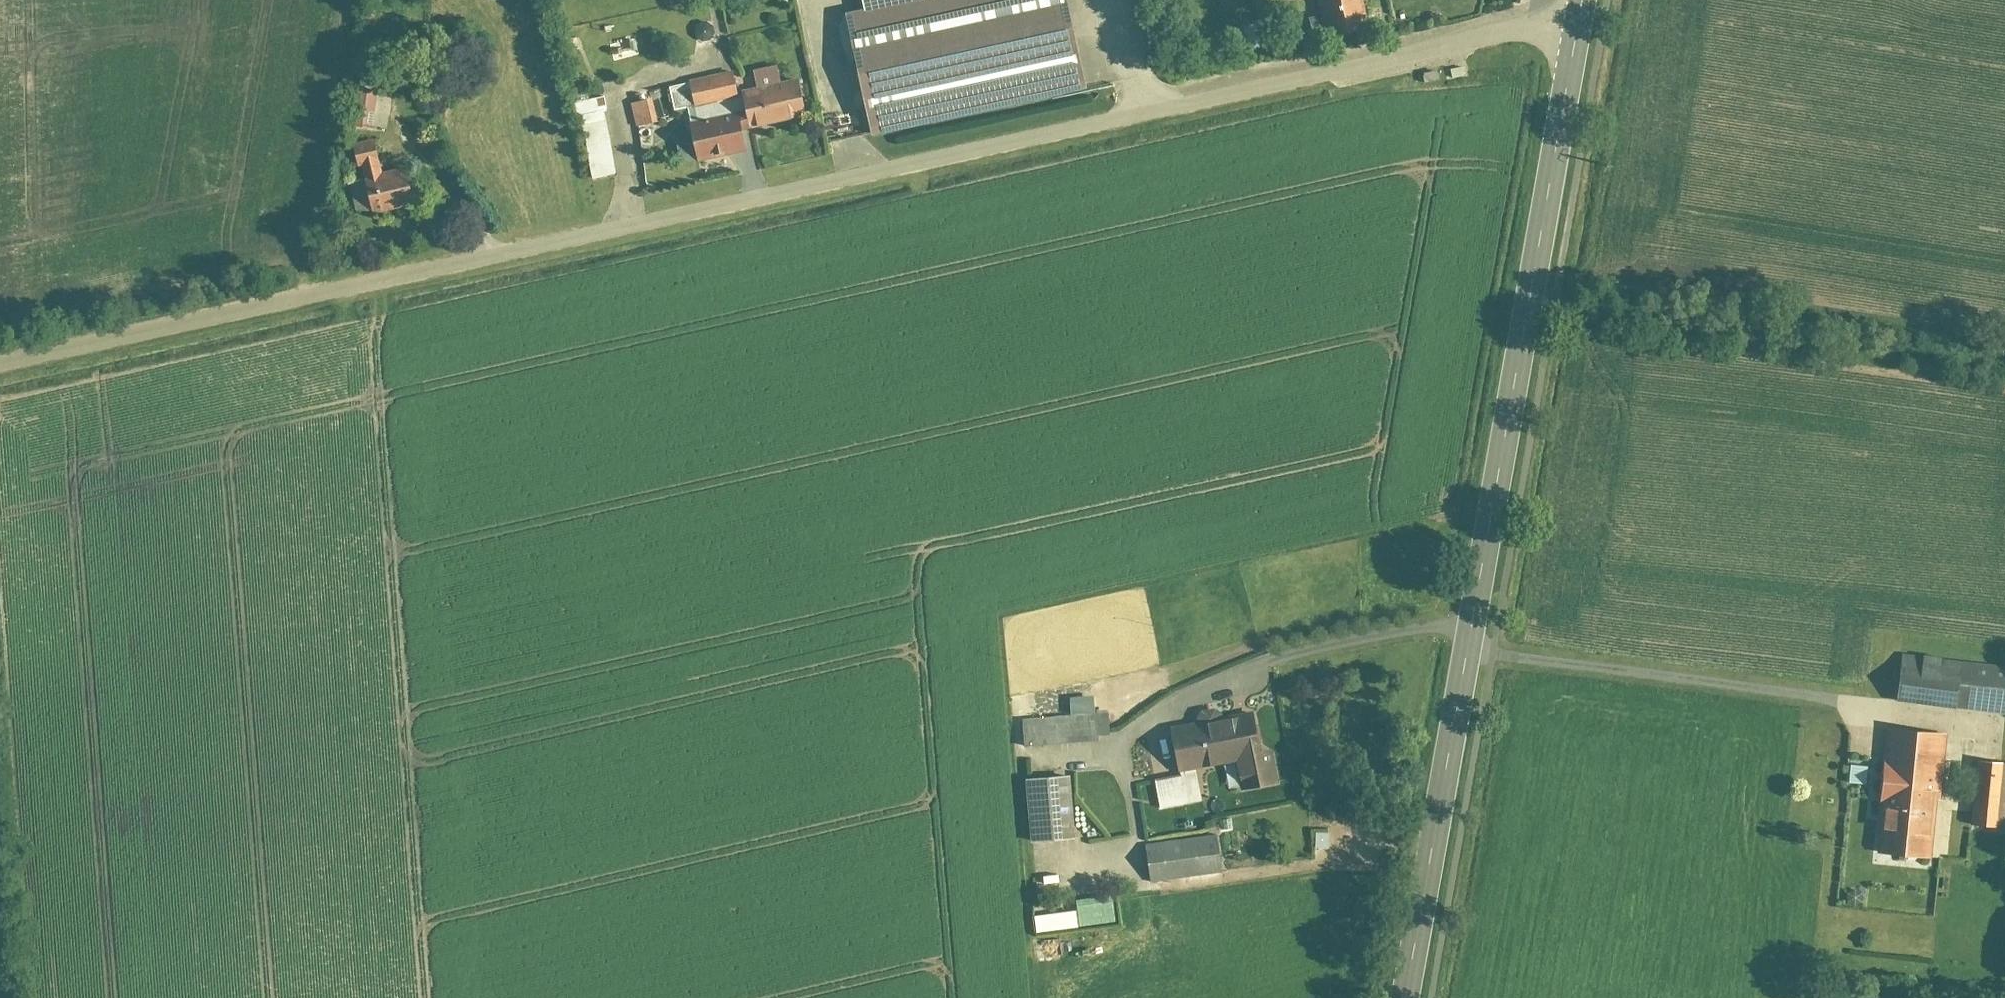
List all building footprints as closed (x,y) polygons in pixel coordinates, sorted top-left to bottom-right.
[(872,135),(1084,89),(1065,0),(922,0),(863,13),(846,16),(872,135)] [(863,13),(922,0),(861,0),(863,13)] [(1333,40),(1376,31),(1369,0),(1325,0),(1333,40)] [(1243,29),(1250,56),(1271,50),(1264,24),(1243,29)] [(626,38),(632,63),(662,55),(656,31),(626,38)] [(752,93),(760,129),(818,116),(810,79),(782,86),(778,69),(754,74),(758,91),(752,93)] [(689,79),(694,105),(743,96),(738,70),(689,79)] [(589,184),(621,176),(602,101),(571,108),(589,184)] [(690,125),(696,161),(749,152),(743,116),(690,125)] [(381,141),(354,149),(372,218),(420,205),(409,166),(389,171),(381,141)] [(1899,702),(2004,715),(2004,667),(1904,655),(1899,702)] [(1243,794),(1277,787),(1259,709),(1174,728),(1184,773),(1235,761),(1243,794)] [(1023,722),(1025,748),(1102,741),(1100,714),(1023,722)] [(1888,732),(1879,862),(1938,866),(1946,736),(1888,732)] [(1970,833),(2004,836),(2004,771),(1976,768),(1970,833)] [(1073,777),(1026,782),(1033,846),(1080,841),(1073,777)] [(1149,785),(1155,813),(1200,805),(1195,777),(1149,785)] [(1144,843),(1149,883),(1224,874),(1219,834),(1144,843)] [(1317,836),(1316,852),(1328,852),(1329,836),(1317,836)] [(1035,915),(1037,933),(1078,927),(1075,910),(1035,915)]
